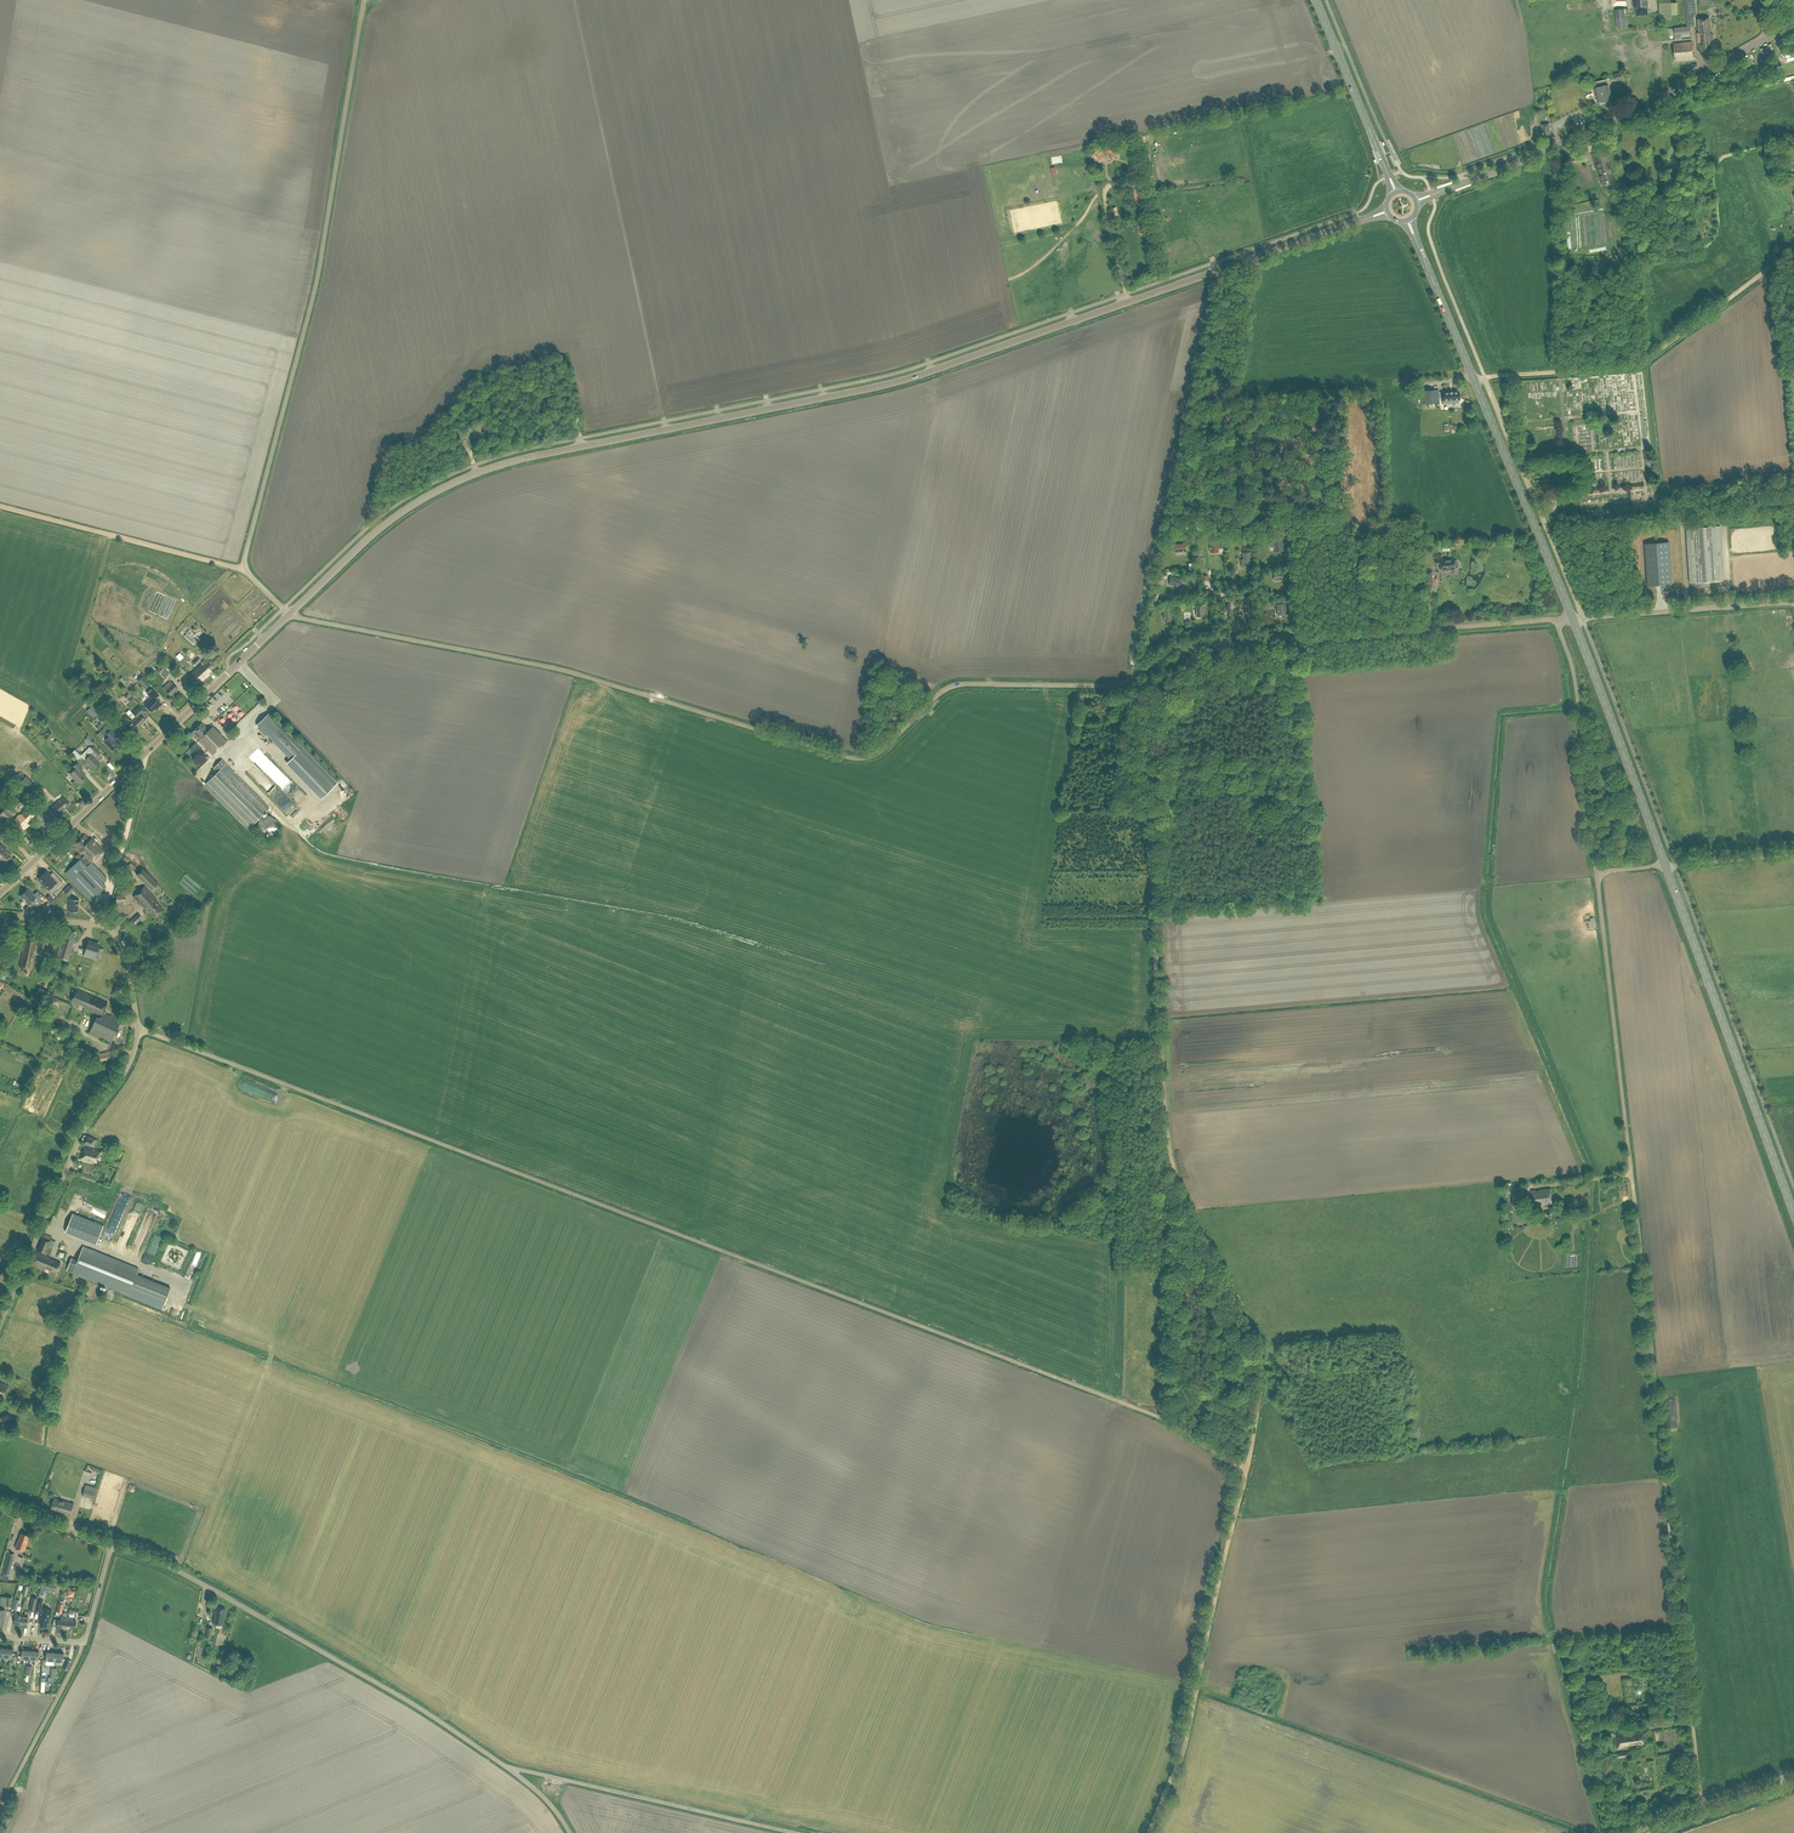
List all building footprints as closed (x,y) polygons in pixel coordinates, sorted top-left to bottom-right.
[(1563,15),(1568,15),(1568,4),(1592,3),(1592,8),(1600,8),(1600,0),(1562,0),(1563,15)] [(1633,7),(1635,7),(1636,16),(1648,15),(1647,0),(1633,0),(1633,7)] [(1678,15),(1677,3),(1659,4),(1660,20),(1672,20),(1672,15),(1678,15)] [(1625,9),(1614,10),(1617,28),(1627,27),(1625,9)] [(1711,35),(1710,18),(1698,19),(1699,33),(1697,33),(1698,52),(1714,50),(1713,35),(1711,35)] [(1693,60),(1692,42),(1674,43),(1676,61),(1693,60)] [(1624,80),(1622,72),(1614,74),(1615,81),(1624,80)] [(1612,100),(1608,80),(1596,82),(1596,84),(1593,85),(1597,103),(1612,100)] [(1102,150),(1101,151),(1098,149),(1093,154),(1099,160),(1105,153),(1110,158),(1111,157),(1111,158),(1117,152),(1116,151),(1117,150),(1108,143),(1102,150)] [(1142,193),(1139,181),(1133,182),(1136,194),(1142,193)] [(1438,390),(1419,391),(1420,404),(1439,403),(1438,390)] [(1443,398),(1442,398),(1442,404),(1458,403),(1458,400),(1459,400),(1459,392),(1443,392),(1443,398)] [(461,433),(467,451),(472,450),(470,444),(475,442),(474,439),(487,435),(484,425),(461,433)] [(1724,581),(1720,526),(1686,528),(1690,583),(1696,582),(1696,584),(1691,584),(1692,595),(1704,594),(1703,582),(1724,581)] [(1283,547),(1282,536),(1274,537),(1274,541),(1270,542),(1271,547),(1275,547),(1279,546),(1279,547),(1283,547)] [(1223,548),(1223,538),(1218,538),(1218,541),(1210,541),(1210,547),(1211,547),(1211,552),(1215,551),(1215,552),(1218,552),(1218,548),(1223,548)] [(364,548),(371,541),(369,539),(362,545),(364,548)] [(1186,547),(1186,544),(1175,544),(1176,552),(1181,552),(1181,551),(1186,551),(1185,547),(1186,547)] [(1251,563),(1250,552),(1243,553),(1243,558),(1244,558),(1244,563),(1248,562),(1248,563),(1251,563)] [(1454,560),(1454,559),(1436,560),(1436,564),(1440,564),(1441,570),(1455,569),(1455,568),(1457,568),(1458,567),(1458,561),(1456,560),(1454,560)] [(1285,575),(1285,571),(1274,572),(1274,580),(1280,580),(1280,579),(1285,579),(1284,575),(1285,575)] [(1432,583),(1431,571),(1424,572),(1425,584),(1432,583)] [(1187,577),(1182,576),(1182,578),(1171,577),(1170,585),(1175,585),(1180,585),(1180,581),(1186,582),(1187,577)] [(1252,599),(1252,596),(1242,596),(1243,611),(1250,611),(1250,615),(1255,615),(1254,610),(1253,610),(1252,599)] [(1286,614),(1285,604),(1277,604),(1277,610),(1278,610),(1278,614),(1282,614),(1282,615),(1283,615),(1284,619),(1290,619),(1290,613),(1286,614)] [(1204,616),(1204,605),(1196,606),(1196,611),(1197,611),(1197,616),(1201,616),(1204,616)] [(1173,621),(1172,610),(1164,611),(1164,616),(1165,616),(1165,621),(1169,620),(1169,621),(1173,621)] [(217,665),(208,656),(201,663),(202,664),(187,678),(196,687),(199,684),(198,683),(201,680),(202,681),(210,674),(209,673),(217,665)] [(170,674),(164,668),(160,671),(167,677),(170,674)] [(178,688),(170,681),(163,688),(171,695),(178,688)] [(159,695),(153,688),(147,693),(152,698),(145,705),(151,712),(157,706),(158,707),(162,703),(157,698),(159,695)] [(135,715),(131,719),(139,726),(146,719),(141,714),(144,711),(139,705),(132,712),(135,715)] [(99,712),(95,716),(100,721),(104,717),(99,712)] [(257,725),(290,759),(287,763),(321,799),(337,783),(269,712),(257,725)] [(139,726),(131,719),(130,720),(126,716),(115,726),(120,731),(126,725),(133,732),(139,726)] [(209,730),(202,723),(193,732),(200,739),(199,740),(213,755),(227,742),(212,727),(209,730)] [(117,735),(107,724),(100,731),(107,738),(104,741),(113,751),(120,744),(114,738),(117,735)] [(202,750),(196,743),(189,749),(196,756),(202,750)] [(101,753),(95,747),(94,745),(91,748),(94,752),(85,760),(94,769),(101,763),(95,757),(97,755),(98,755),(101,753)] [(265,756),(258,763),(275,780),(278,777),(274,774),(279,770),(265,756)] [(270,808),(222,759),(214,767),(214,770),(217,772),(204,785),(248,829),(270,808)] [(83,768),(78,762),(73,767),(75,769),(70,774),(76,780),(73,783),(72,783),(78,788),(81,784),(81,783),(87,776),(81,770),(83,768)] [(254,767),(249,771),(267,789),(272,785),(254,767)] [(25,777),(23,775),(17,781),(40,804),(43,802),(35,793),(39,789),(27,776),(25,777)] [(343,787),(339,790),(344,798),(348,795),(343,787)] [(70,804),(63,796),(50,808),(58,817),(63,812),(62,811),(70,804)] [(38,813),(30,804),(14,819),(24,829),(29,824),(27,821),(34,815),(35,816),(41,822),(40,823),(45,828),(53,820),(42,809),(38,813)] [(7,808),(0,816),(6,821),(13,813),(7,808)] [(270,816),(269,816),(267,816),(266,816),(265,817),(264,817),(263,817),(262,818),(261,819),(261,820),(260,820),(260,821),(259,822),(259,823),(259,824),(258,825),(258,826),(258,827),(258,828),(259,828),(259,829),(259,830),(260,831),(260,832),(261,833),(262,834),(263,835),(264,835),(265,836),(266,836),(267,836),(268,836),(269,836),(271,836),(272,836),(273,835),(274,835),(275,834),(276,834),(276,833),(277,832),(277,831),(278,831),(278,830),(278,829),(279,828),(279,827),(279,826),(279,825),(279,824),(278,823),(278,822),(278,821),(277,821),(277,820),(276,820),(276,819),(275,818),(273,817),(272,817),(271,816),(270,816)] [(307,827),(303,832),(309,837),(313,832),(307,827)] [(90,840),(85,834),(74,844),(79,849),(76,852),(82,858),(80,859),(65,873),(91,901),(106,886),(102,883),(107,878),(92,862),(104,851),(92,838),(90,840)] [(0,843),(0,860),(1,859),(5,863),(12,855),(6,849),(6,848),(0,843)] [(133,863),(129,867),(134,872),(138,867),(133,863)] [(159,884),(143,868),(136,874),(152,891),(159,884)] [(45,872),(38,878),(47,888),(50,885),(55,890),(63,882),(52,871),(48,875),(45,872)] [(69,885),(64,891),(68,895),(74,889),(69,885)] [(158,901),(145,887),(134,896),(147,911),(147,910),(149,912),(150,912),(155,918),(164,909),(157,902),(158,901)] [(36,897),(34,894),(28,888),(20,896),(29,904),(28,905),(33,910),(46,898),(40,893),(36,897)] [(79,899),(69,898),(69,899),(68,910),(68,911),(78,912),(78,911),(79,900),(79,899)] [(142,918),(138,914),(132,919),(136,923),(142,918)] [(0,928),(0,938),(11,938),(11,929),(0,928)] [(76,932),(67,929),(64,939),(62,941),(61,941),(57,957),(68,960),(76,932)] [(38,940),(24,937),(22,951),(20,966),(32,969),(35,954),(36,954),(38,940)] [(104,948),(87,943),(83,956),(100,961),(104,948)] [(121,987),(116,985),(112,995),(116,997),(121,987)] [(93,997),(76,989),(71,1001),(86,1008),(86,1009),(101,1016),(103,1012),(107,1002),(93,996),(93,997)] [(100,1018),(97,1016),(89,1033),(111,1043),(121,1020),(103,1012),(101,1016),(100,1018)] [(113,1057),(112,1051),(98,1054),(100,1060),(113,1057)] [(95,1138),(87,1136),(84,1145),(92,1147),(95,1138)] [(100,1151),(84,1146),(80,1158),(96,1163),(100,1151)] [(1525,1205),(1524,1188),(1513,1189),(1514,1205),(1525,1205)] [(1552,1203),(1550,1188),(1539,1189),(1539,1190),(1536,1191),(1535,1190),(1532,1190),(1533,1205),(1546,1204),(1552,1203)] [(73,1213),(65,1231),(96,1244),(104,1225),(73,1213)] [(128,1230),(131,1224),(113,1215),(110,1221),(128,1230)] [(141,1237),(146,1239),(153,1226),(147,1223),(141,1237)] [(52,1237),(44,1234),(38,1250),(50,1255),(52,1249),(48,1247),(52,1237)] [(155,1254),(162,1238),(155,1235),(149,1251),(155,1254)] [(83,1246),(78,1260),(71,1257),(66,1271),(162,1309),(171,1287),(136,1273),(139,1268),(83,1246)] [(47,1256),(37,1252),(32,1265),(44,1270),(45,1268),(57,1272),(61,1262),(47,1257),(47,1256)] [(0,1382),(0,1395),(5,1396),(9,1385),(0,1382)] [(97,1487),(86,1484),(82,1495),(94,1498),(97,1487)] [(73,1505),(54,1498),(51,1508),(61,1511),(61,1513),(70,1516),(73,1505)] [(29,1535),(21,1532),(19,1540),(18,1540),(15,1548),(24,1551),(27,1543),(29,1535)] [(14,1554),(8,1552),(1,1579),(8,1581),(14,1554)] [(1222,1603),(1230,1605),(1232,1596),(1224,1594),(1222,1603)] [(38,1598),(32,1596),(29,1609),(35,1610),(38,1598)] [(225,1608),(218,1607),(217,1610),(215,1610),(213,1623),(223,1625),(226,1611),(225,1610),(225,1608)] [(52,1609),(43,1608),(43,1613),(41,1613),(40,1625),(47,1626),(47,1622),(48,1622),(49,1617),(51,1617),(52,1609)] [(1220,1616),(1228,1617),(1229,1608),(1220,1608),(1220,1616)] [(57,1626),(66,1627),(67,1617),(61,1616),(61,1620),(58,1619),(57,1626)] [(67,1617),(66,1627),(76,1628),(76,1621),(73,1621),(73,1617),(67,1617)] [(13,1649),(4,1648),(4,1656),(10,1656),(10,1662),(14,1663),(14,1656),(13,1656),(13,1649)] [(21,1657),(30,1658),(31,1650),(22,1649),(21,1657)] [(39,1651),(31,1650),(30,1658),(39,1659),(39,1651)] [(46,1660),(55,1660),(55,1652),(47,1651),(46,1660)] [(64,1653),(55,1652),(55,1660),(63,1661),(64,1653)] [(71,1660),(67,1659),(63,1668),(68,1670),(71,1660)] [(1624,1725),(1623,1717),(1600,1720),(1601,1727),(1624,1725)] [(1644,1742),(1642,1731),(1624,1734),(1623,1731),(1615,1733),(1618,1748),(1630,1746),(1630,1744),(1644,1742)]
